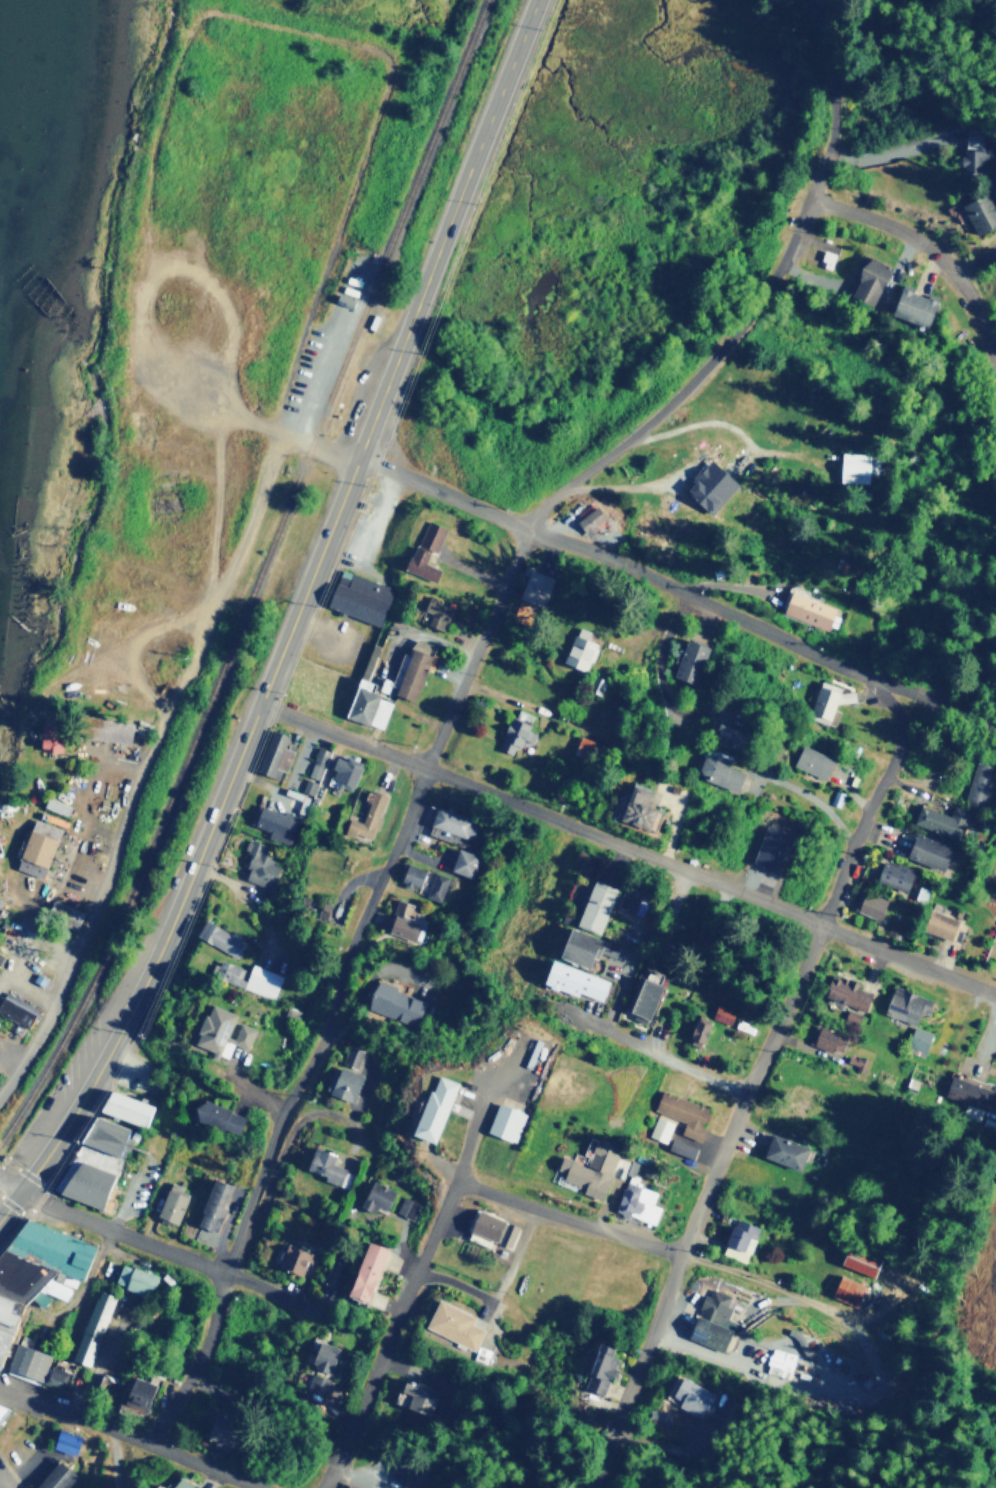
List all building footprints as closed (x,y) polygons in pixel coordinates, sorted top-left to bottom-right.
[(977,136),(963,135),(962,170),(982,171),(983,150),(977,150),(977,136)] [(995,206),(995,186),(987,190),(987,191),(960,204),(974,234),(995,224),(995,208),(995,206)] [(872,306),(891,267),(869,256),(850,295),(872,306)] [(929,326),(939,298),(902,285),(893,312),(929,326)] [(868,481),(868,452),(840,451),(839,481),(868,481)] [(684,484),(709,512),(739,484),(713,457),(684,484)] [(594,524),(606,515),(598,504),(576,520),(587,535),(597,528),(594,524)] [(406,569),(435,581),(440,568),(430,564),(445,526),(426,518),(406,569)] [(326,606),(379,624),(392,586),(340,567),(326,606)] [(541,605),(553,577),(530,567),(518,596),(541,605)] [(829,628),(836,605),(790,591),(782,613),(829,628)] [(453,602),(427,598),(423,620),(449,624),(453,602)] [(566,663),(589,668),(595,640),(588,638),(590,629),(574,625),(566,663)] [(674,678),(696,683),(706,643),(683,637),(674,678)] [(415,700),(433,653),(410,644),(403,662),(398,661),(388,690),(415,700)] [(841,686),(820,678),(808,711),(829,719),(841,686)] [(345,715),(381,729),(392,700),(356,686),(345,715)] [(840,701),(856,701),(856,689),(840,690),(840,701)] [(533,714),(515,707),(497,747),(513,754),(521,737),(531,742),(535,733),(527,729),(533,714)] [(131,743),(134,723),(90,715),(87,735),(131,743)] [(63,749),(65,718),(43,717),(41,748),(63,749)] [(260,772),(278,777),(280,769),(286,770),(291,750),(286,749),(290,734),(271,729),(260,772)] [(584,759),(593,740),(579,734),(571,753),(584,759)] [(835,756),(803,744),(795,765),(827,777),(835,756)] [(329,749),(318,745),(300,790),(311,795),(329,749)] [(746,769),(736,767),(738,759),(705,750),(698,778),(741,789),(746,769)] [(354,784),(362,762),(338,753),(330,775),(354,784)] [(995,766),(976,759),(963,797),(984,804),(995,766)] [(659,791),(636,782),(621,817),(652,830),(661,808),(654,805),(659,791)] [(386,794),(369,788),(360,818),(348,815),(344,830),(369,838),(372,828),(375,829),(386,794)] [(44,807),(68,813),(71,803),(47,796),(44,807)] [(427,834),(454,841),(456,836),(469,839),(475,819),(456,814),(458,809),(436,802),(427,834)] [(268,830),(266,836),(288,845),(298,817),(262,803),(253,824),(268,830)] [(913,824),(958,838),(964,818),(919,805),(913,824)] [(18,869),(45,877),(61,826),(33,817),(18,869)] [(753,860),(780,870),(794,832),(767,822),(753,860)] [(945,869),(952,846),(914,834),(907,857),(945,869)] [(244,878),(269,889),(280,865),(262,856),(267,845),(249,837),(243,848),(251,851),(244,865),(249,867),(244,878)] [(477,854),(458,847),(449,869),(468,876),(477,854)] [(908,889),(915,868),(884,859),(877,881),(908,889)] [(419,888),(426,869),(406,862),(399,882),(419,888)] [(439,901),(448,876),(434,871),(425,895),(439,901)] [(601,932),(617,887),(593,878),(577,923),(601,932)] [(618,905),(634,911),(642,890),(627,884),(618,905)] [(859,913),(882,918),(887,897),(864,891),(859,913)] [(413,940),(425,909),(398,899),(386,930),(413,940)] [(959,917),(931,908),(925,930),(953,938),(959,917)] [(244,941),(205,917),(195,933),(235,957),(244,941)] [(560,955),(591,967),(603,938),(571,926),(560,955)] [(610,979),(554,958),(544,983),(577,995),(579,991),(602,1000),(610,979)] [(825,998),(868,1008),(872,991),(858,988),(860,980),(831,972),(825,998)] [(366,1008),(404,1022),(405,1018),(417,1022),(425,999),(376,981),(366,1008)] [(915,1025),(921,1011),(927,1013),(933,999),(894,983),(883,1012),(915,1025)] [(6,989),(0,999),(0,1011),(26,1027),(38,1008),(6,989)] [(237,1012),(209,1002),(193,1045),(227,1057),(232,1042),(248,1048),(255,1027),(239,1021),(234,1036),(228,1035),(237,1012)] [(856,1024),(860,1015),(848,1008),(842,1017),(856,1024)] [(689,1043),(705,1047),(710,1021),(695,1018),(689,1043)] [(840,1052),(846,1034),(820,1024),(813,1043),(840,1052)] [(926,1051),(932,1031),(915,1026),(909,1046),(926,1051)] [(362,1050),(348,1044),(340,1061),(353,1067),(362,1050)] [(330,1094),(354,1101),(362,1073),(339,1065),(330,1094)] [(415,1134),(436,1141),(458,1080),(436,1073),(415,1134)] [(991,1088),(951,1075),(944,1095),(985,1108),(991,1088)] [(684,1120),(679,1133),(698,1139),(710,1106),(661,1089),(653,1110),(684,1120)] [(145,1124),(152,1102),(109,1090),(102,1112),(145,1124)] [(246,1113),(199,1100),(193,1119),(241,1133),(246,1113)] [(514,1140),(524,1110),(497,1101),(487,1131),(514,1140)] [(665,1141),(673,1120),(656,1113),(647,1134),(665,1141)] [(101,1208),(115,1173),(85,1161),(88,1152),(91,1153),(94,1146),(120,1156),(124,1147),(129,1149),(133,1139),(126,1136),(130,1127),(96,1114),(89,1132),(83,1129),(76,1147),(82,1149),(68,1182),(59,1178),(55,1190),(101,1208)] [(763,1155),(801,1169),(810,1145),(772,1131),(763,1155)] [(556,1181),(607,1195),(612,1174),(613,1175),(615,1167),(624,1170),(627,1159),(619,1157),(622,1145),(592,1137),(585,1163),(562,1156),(556,1181)] [(667,1148),(692,1157),(696,1147),(671,1137),(667,1148)] [(335,1151),(313,1145),(306,1168),(324,1173),(322,1179),(341,1184),(346,1167),(332,1163),(335,1151)] [(656,1189),(638,1184),(644,1163),(629,1158),(625,1173),(628,1174),(617,1210),(655,1222),(660,1205),(652,1202),(656,1189)] [(234,1185),(215,1177),(196,1222),(214,1230),(234,1185)] [(373,1212),(376,1205),(386,1209),(395,1189),(372,1179),(360,1206),(373,1212)] [(180,1189),(182,1184),(170,1180),(156,1215),(176,1223),(188,1193),(180,1189)] [(412,1218),(418,1201),(401,1194),(395,1212),(412,1218)] [(519,1224),(478,1209),(470,1232),(511,1247),(519,1224)] [(747,1260),(759,1225),(735,1217),(723,1252),(747,1260)] [(3,1363),(20,1313),(14,1308),(18,1302),(25,1304),(38,1287),(44,1291),(66,1298),(69,1291),(74,1284),(75,1278),(83,1280),(95,1241),(23,1218),(0,1249),(0,1362),(3,1363)] [(303,1274),(311,1248),(283,1239),(275,1265),(303,1274)] [(388,1246),(368,1240),(349,1296),(368,1303),(388,1246)] [(156,1274),(121,1261),(114,1283),(149,1295),(156,1274)] [(831,1294),(856,1306),(866,1285),(840,1273),(831,1294)] [(687,1336),(723,1352),(736,1321),(726,1317),(734,1298),(709,1287),(687,1336)] [(72,1359),(90,1365),(113,1293),(95,1288),(72,1359)] [(424,1326),(474,1349),(484,1328),(472,1323),(475,1316),(437,1298),(424,1326)] [(322,1394),(340,1347),(321,1340),(304,1387),(322,1394)] [(52,1352),(16,1341),(8,1367),(42,1378),(40,1384),(62,1391),(68,1371),(48,1364),(52,1352)] [(604,1395),(618,1357),(612,1354),(615,1346),(602,1341),(585,1387),(604,1395)] [(794,1352),(770,1347),(765,1372),(790,1377),(794,1352)] [(713,1392),(682,1375),(671,1395),(679,1399),(676,1405),(700,1417),(713,1392)] [(156,1382),(133,1376),(125,1403),(119,1401),(116,1410),(132,1415),(134,1410),(146,1414),(156,1382)] [(401,1390),(408,1392),(404,1405),(428,1414),(437,1388),(405,1376),(401,1390)] [(232,1444),(236,1428),(228,1426),(231,1416),(215,1411),(207,1436),(232,1444)] [(53,1448),(76,1453),(80,1433),(58,1428),(53,1448)] [(77,1473),(59,1458),(35,1487),(65,1487),(77,1473)] [(178,1476),(170,1487),(198,1487),(178,1476)]
